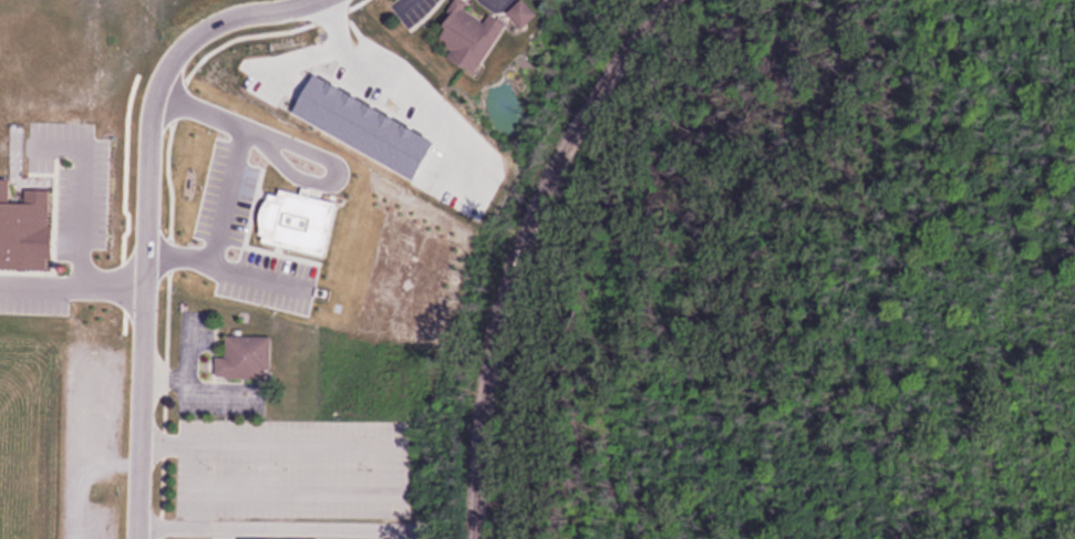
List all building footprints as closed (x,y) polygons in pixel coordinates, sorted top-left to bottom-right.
[(507,23),(492,12),(485,22),(465,9),(469,3),(465,0),(458,0),(434,35),(446,44),(442,51),(474,72),(507,23)] [(519,24),(535,15),(526,0),(525,0),(510,9),(519,24)] [(227,357),(217,357),(217,378),(272,379),(272,336),(227,335),(227,357)]
